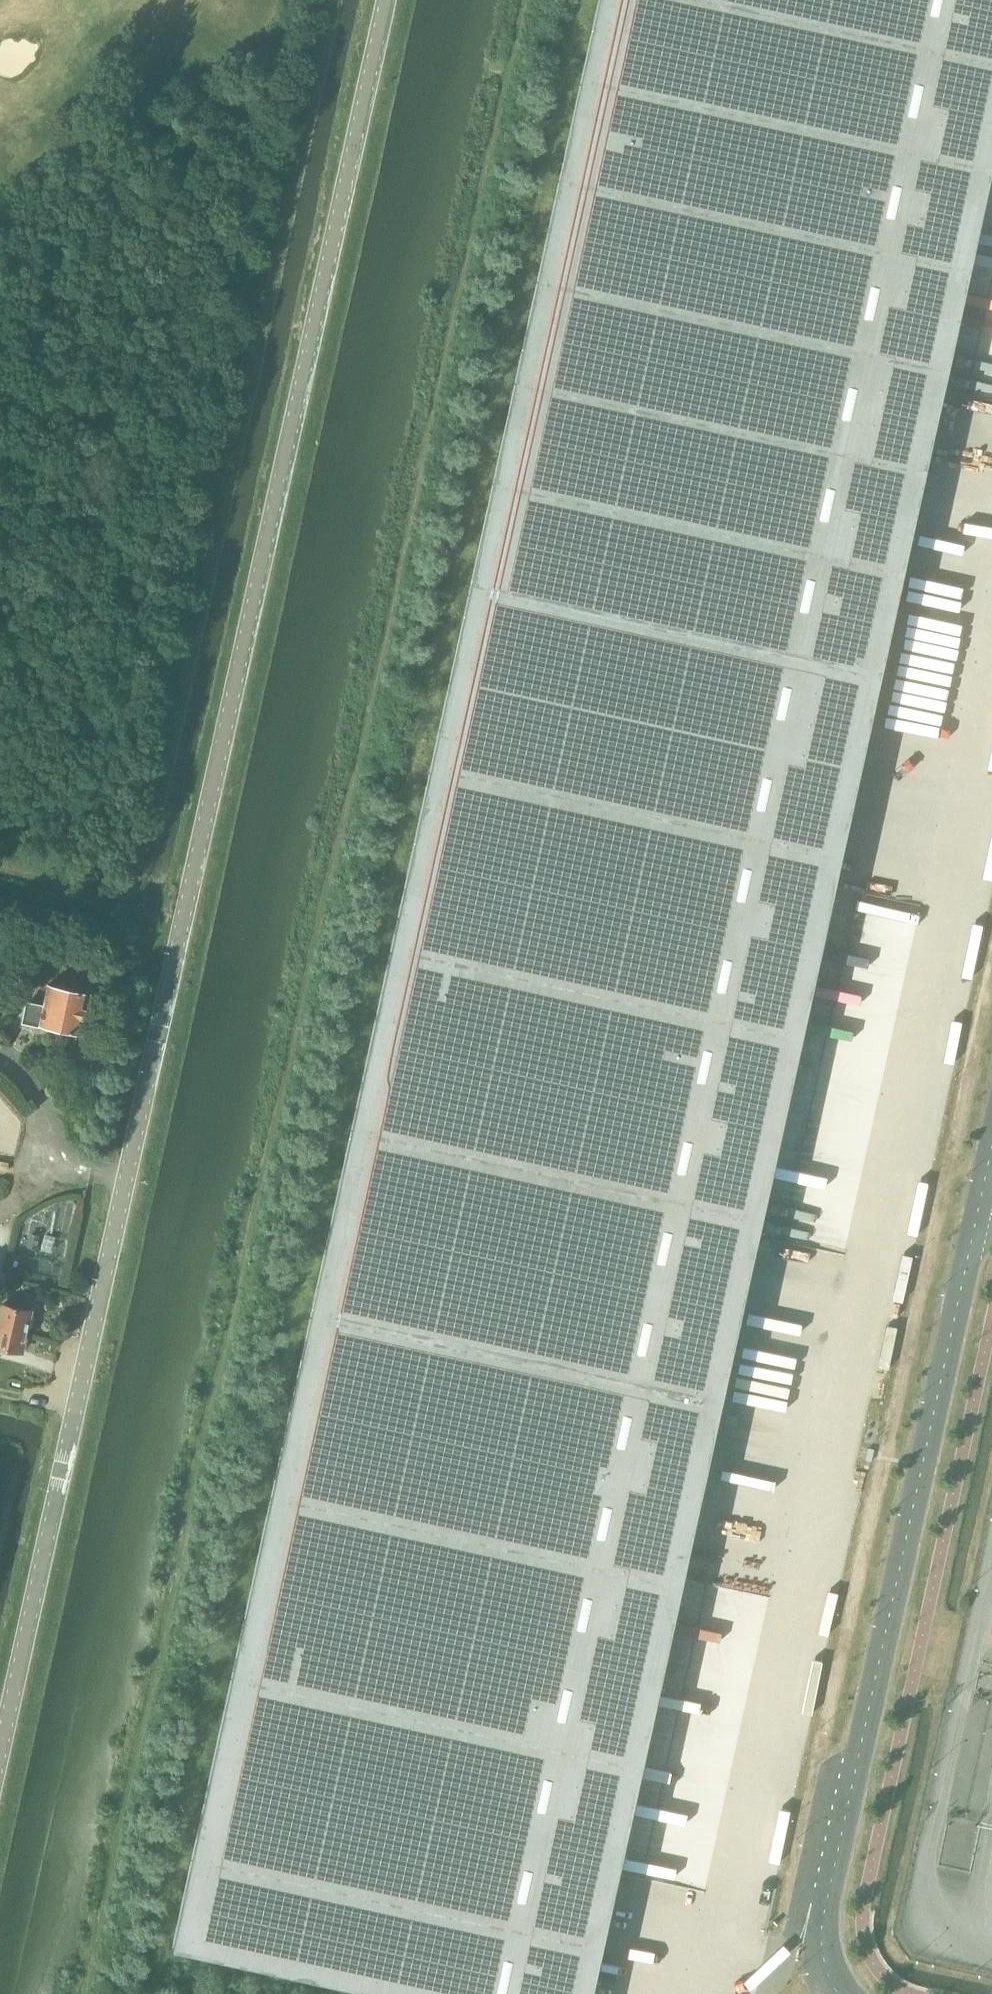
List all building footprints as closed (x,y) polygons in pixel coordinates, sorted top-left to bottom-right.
[(470,581),(881,671),(991,163),(991,0),(598,0),(470,581)] [(311,1309),(721,1399),(881,671),(470,581),(311,1309)] [(22,1023),(39,1026),(81,1034),(91,992),(48,983),(44,1004),(27,1000),(22,1023)] [(27,1331),(32,1310),(1,1303),(0,1305),(0,1325),(27,1331)] [(387,1993),(591,1993),(721,1399),(311,1309),(171,1947),(387,1993)] [(27,1331),(0,1325),(0,1347),(23,1352),(27,1331)]
